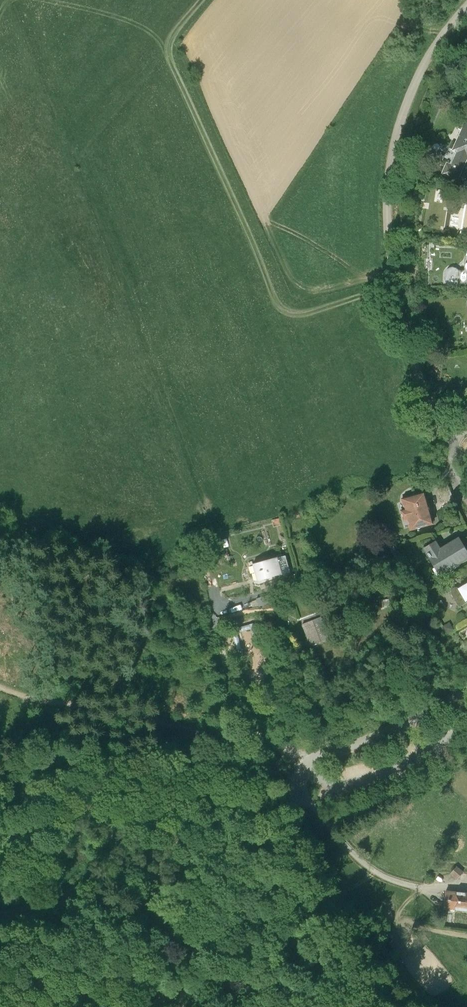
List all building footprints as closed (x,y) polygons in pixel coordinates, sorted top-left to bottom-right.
[(458,148),(461,149),(456,161),(453,160),(448,171),(464,178),(466,171),(466,129),(458,148)] [(438,201),(446,202),(447,190),(440,189),(438,201)] [(464,283),(466,283),(466,268),(465,267),(462,266),(460,266),(457,266),(455,267),(453,269),(452,271),(452,280),(454,283),(456,284),(458,285),(461,285),(463,285),(464,283)] [(447,482),(436,486),(441,500),(452,497),(447,482)] [(423,492),(401,498),(404,509),(400,510),(403,520),(407,519),(410,530),(432,524),(423,492)] [(423,549),(439,576),(466,559),(466,550),(459,537),(440,549),(435,542),(423,549)] [(286,555),(249,565),(256,590),(293,579),(286,555)] [(465,584),(464,583),(462,584),(460,584),(459,585),(458,586),(458,588),(458,590),(465,603),(466,602),(466,582),(465,584)] [(447,595),(443,598),(439,592),(432,596),(441,610),(452,603),(447,595)] [(322,617),(302,625),(311,647),(331,639),(322,617)] [(460,625),(456,619),(449,623),(453,630),(460,625)] [(457,867),(451,874),(457,880),(463,872),(457,867)] [(446,891),(445,909),(466,911),(466,893),(446,891)]
